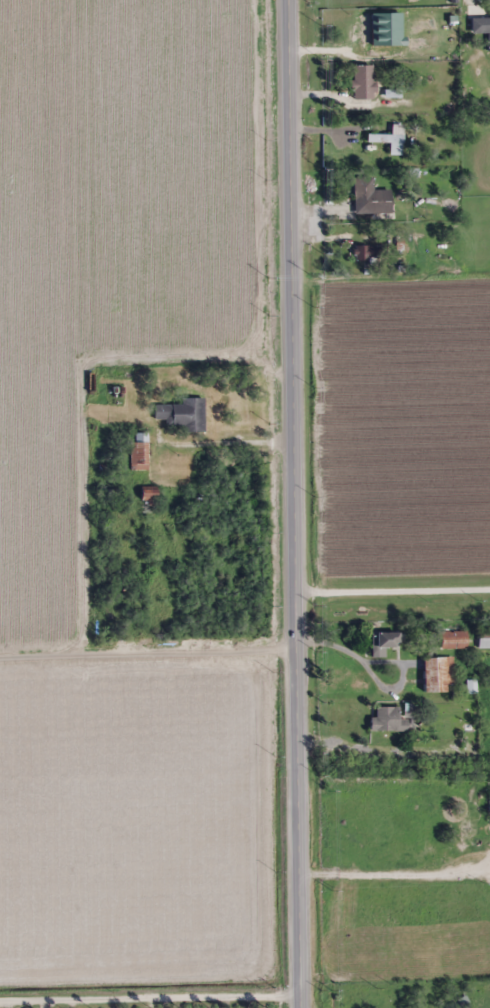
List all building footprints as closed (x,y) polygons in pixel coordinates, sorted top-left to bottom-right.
[(367,54),(367,15),(359,15),(359,54),(367,54)] [(372,99),(372,66),(351,66),(351,99),(372,99)] [(403,155),(403,135),(366,135),(366,142),(389,142),(389,155),(403,155)] [(389,190),(371,191),(371,176),(353,176),(354,214),(390,213),(389,190)] [(354,247),(354,260),(373,260),(373,247),(354,247)] [(182,433),(204,433),(203,398),(180,399),(180,404),(163,405),(164,426),(181,426),(182,433)] [(130,442),(130,470),(147,470),(147,433),(135,433),(135,442),(130,442)] [(140,492),(140,510),(154,510),(154,492),(140,492)] [(477,629),(477,650),(489,650),(489,629),(477,629)] [(466,632),(440,632),(440,650),(466,650),(466,632)] [(372,658),(385,658),(385,649),(397,649),(397,633),(372,633),(372,658)] [(423,659),(423,693),(453,693),(453,659),(423,659)] [(397,708),(375,708),(375,718),(369,718),(369,732),(408,732),(408,721),(397,721),(397,708)] [(435,721),(440,733),(454,728),(449,716),(435,721)]
